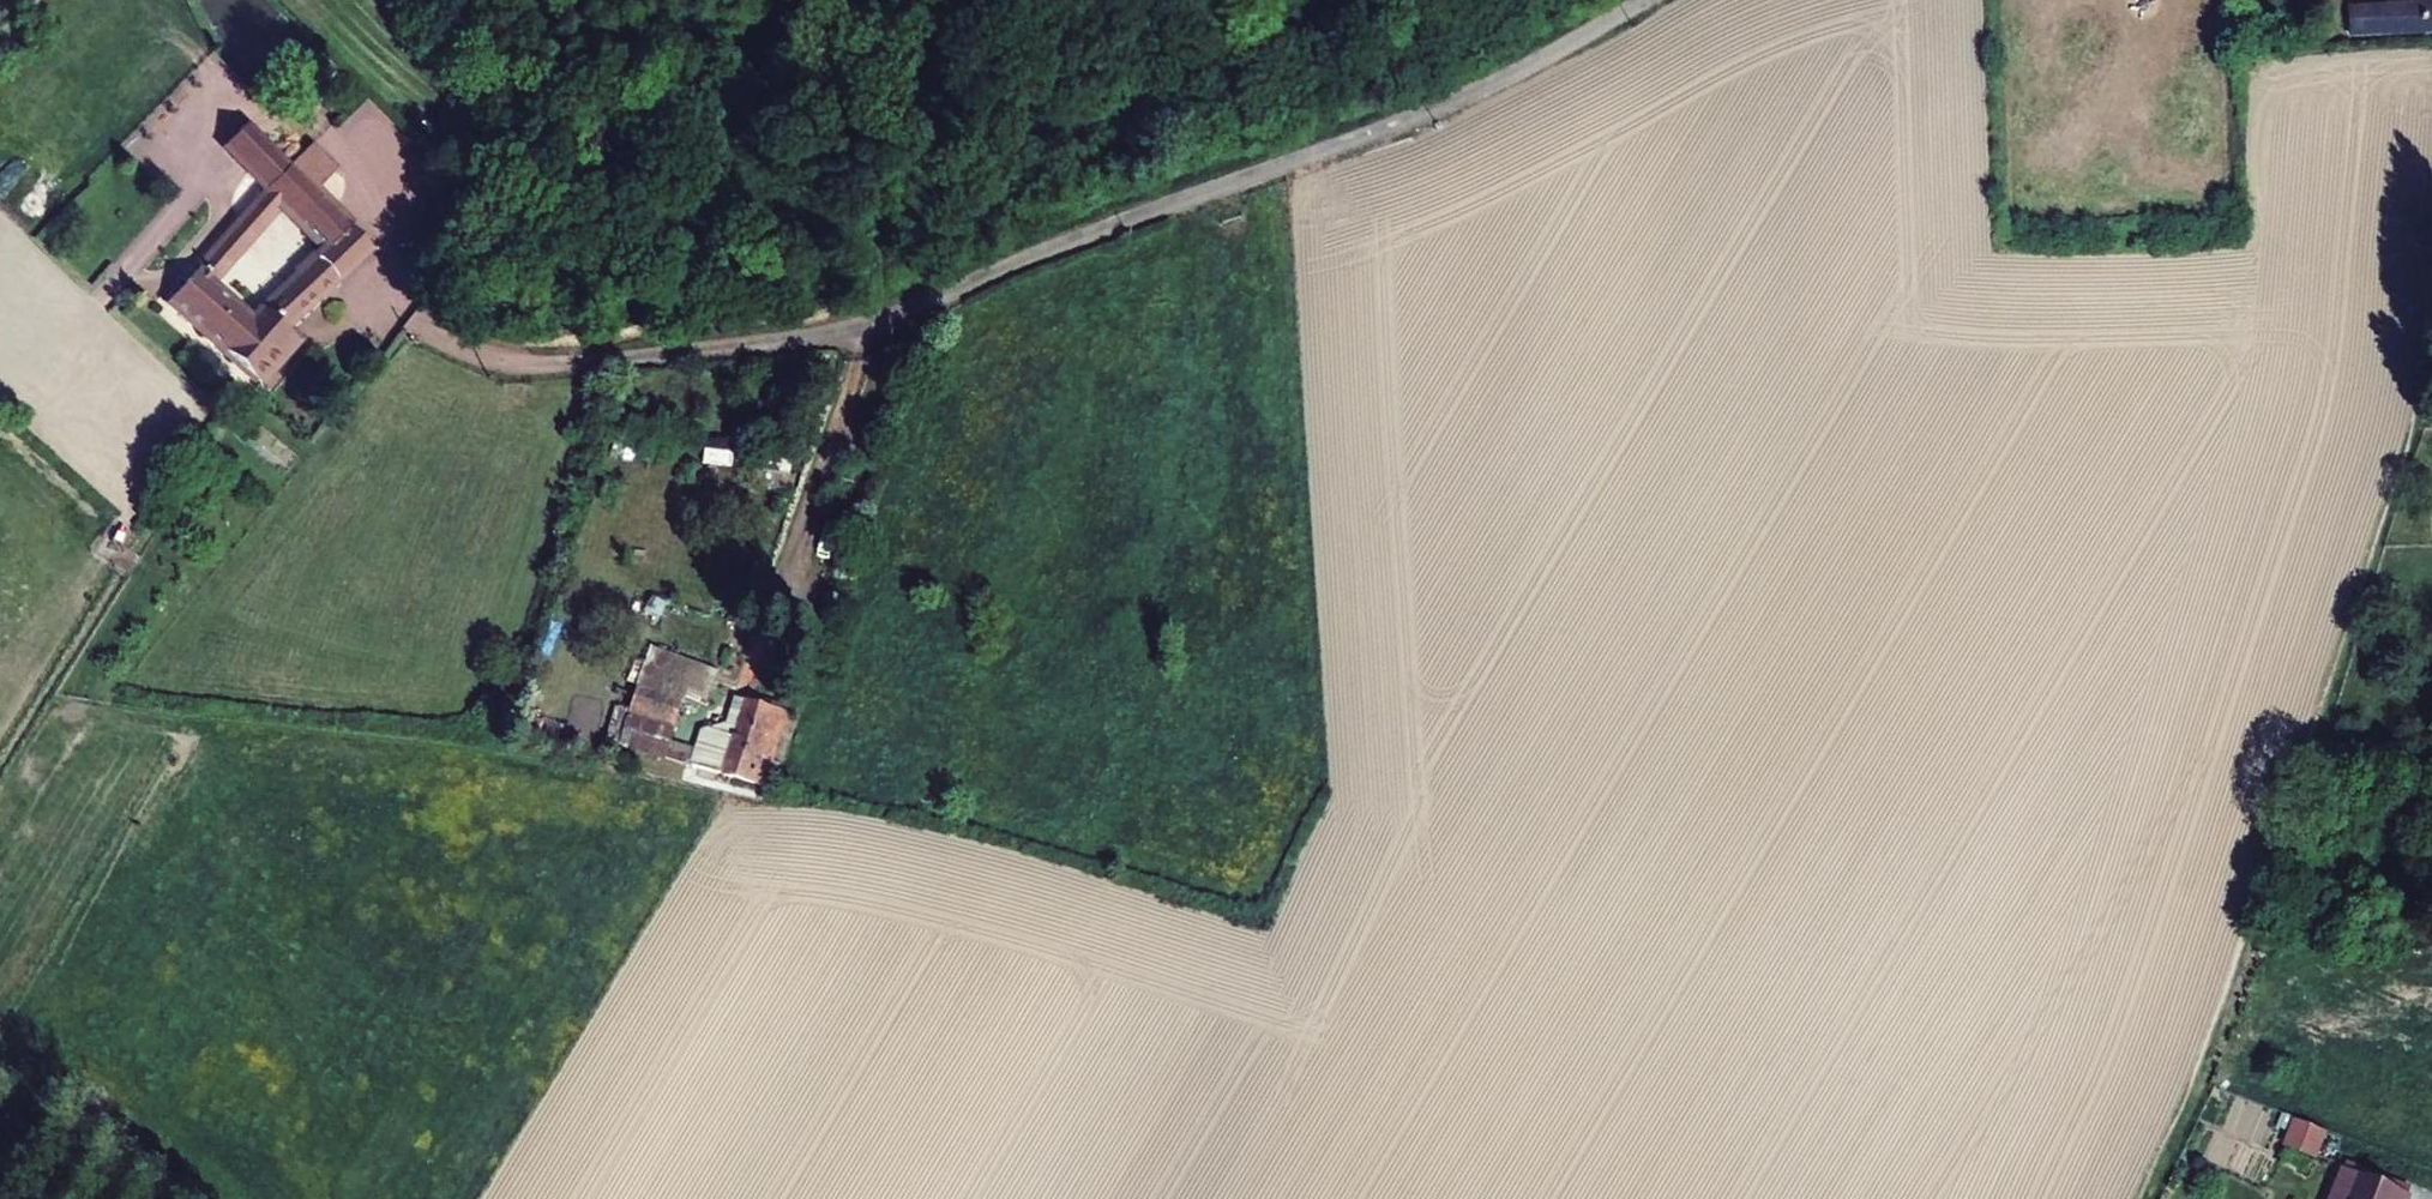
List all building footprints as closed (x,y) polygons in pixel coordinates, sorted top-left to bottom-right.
[(2345,34),(2410,32),(2409,0),(2344,0),(2345,34)] [(309,139),(287,161),(243,118),(221,140),(263,182),(165,295),(258,376),(281,351),(272,343),(289,325),(284,321),(365,239),(311,185),(333,163),(309,139)] [(297,333),(289,325),(272,343),(281,351),(297,333)] [(782,706),(735,690),(726,716),(712,724),(702,720),(694,742),(689,759),(758,776),(782,706)] [(2290,1115),(2279,1143),(2314,1157),(2324,1129),(2290,1115)] [(2244,1146),(2231,1164),(2255,1182),(2268,1163),(2244,1146)] [(2361,1164),(2359,1170),(2423,1196),(2426,1190),(2361,1164)] [(2359,1170),(2348,1198),(2422,1198),(2423,1196),(2359,1170)]
